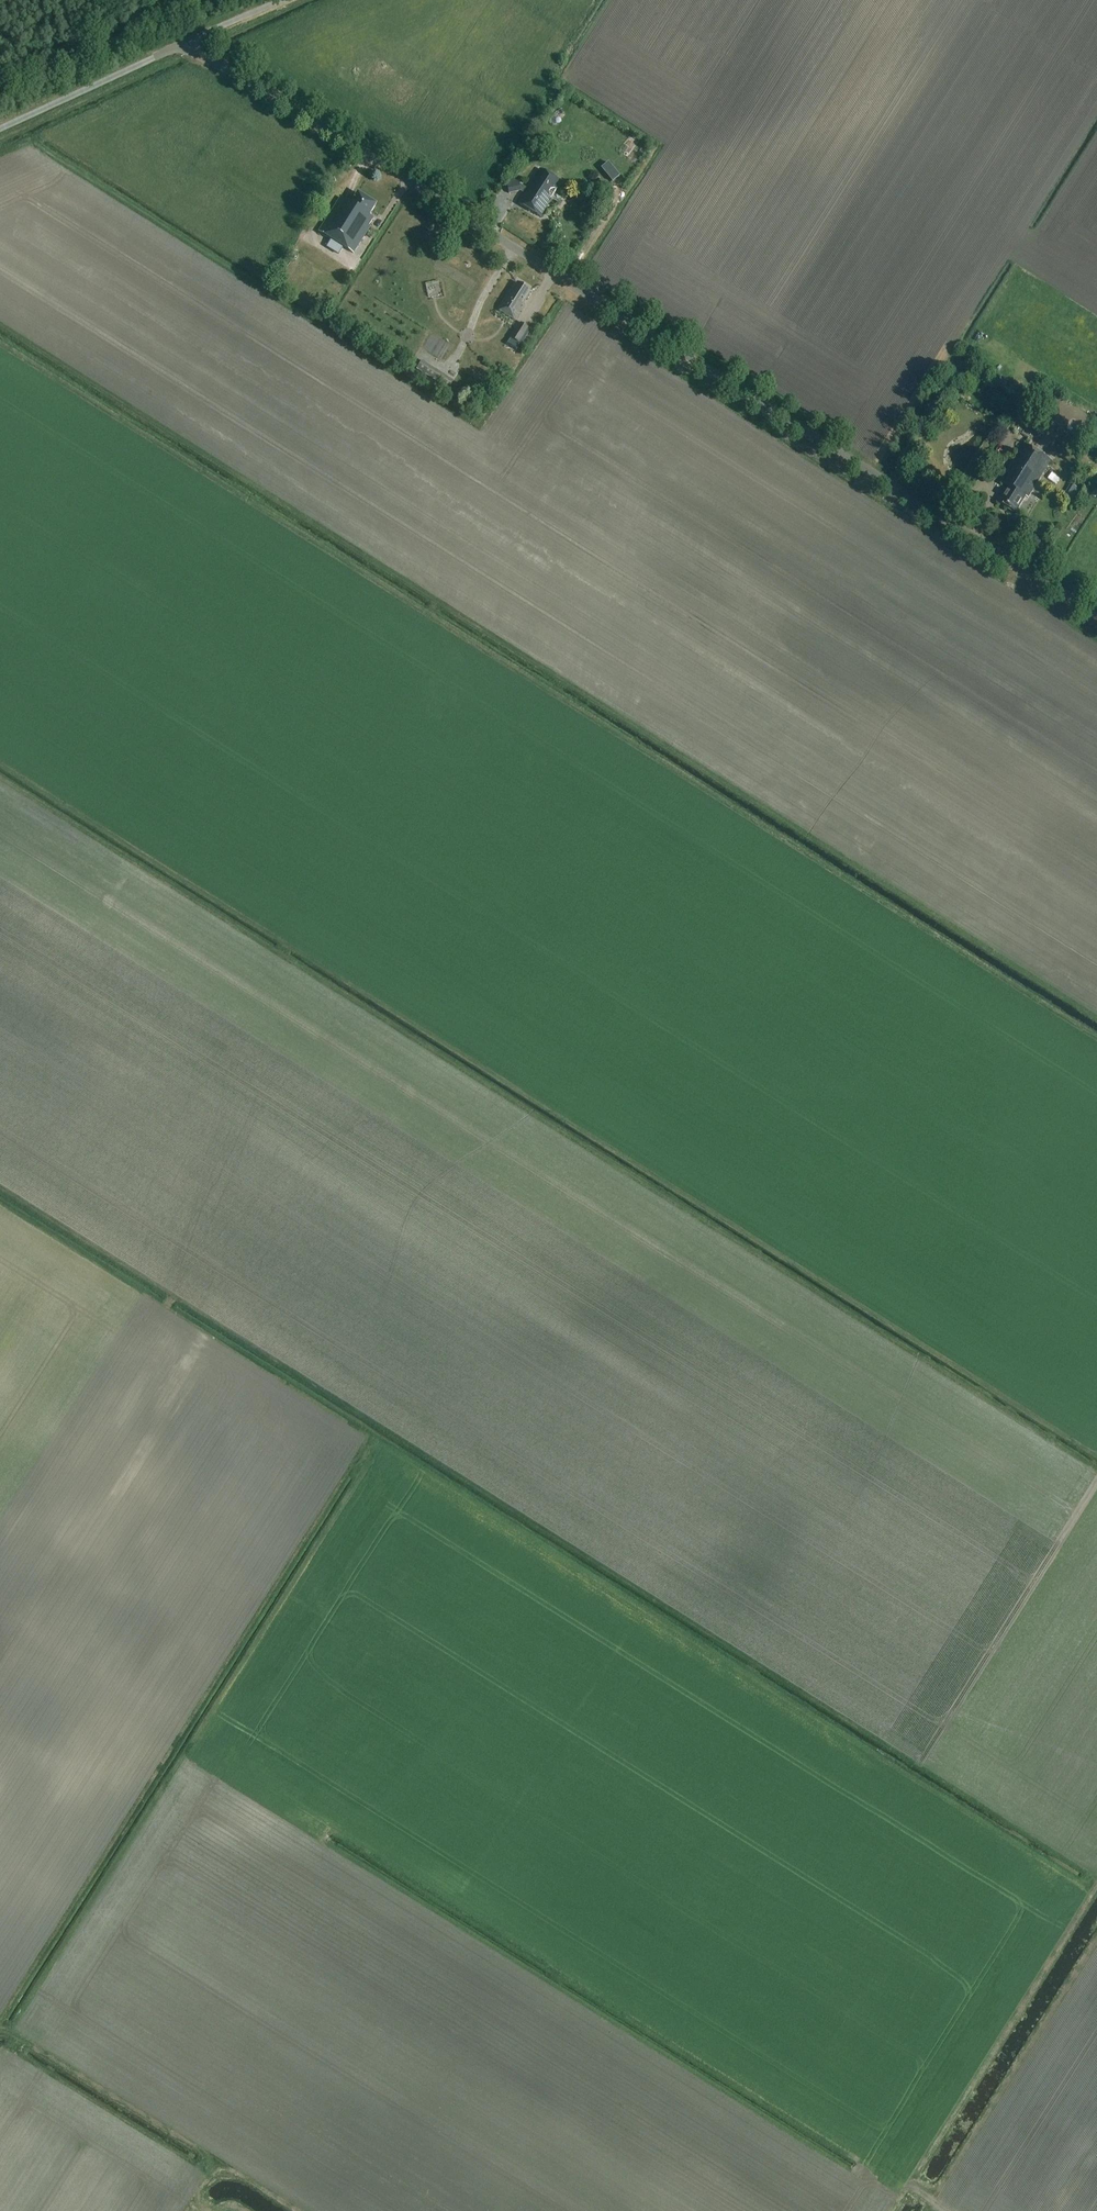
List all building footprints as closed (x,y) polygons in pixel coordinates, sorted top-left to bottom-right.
[(604,166),(616,181),(624,174),(612,160),(604,166)] [(558,189),(562,183),(540,169),(528,189),(519,184),(518,179),(507,182),(509,193),(521,191),(525,193),(519,203),(540,217),(551,200),(550,199),(549,194),(551,190),(557,189),(558,189)] [(601,178),(597,186),(608,193),(612,185),(601,178)] [(376,205),(358,193),(351,204),(341,198),(311,244),(352,271),(360,258),(354,254),(370,228),(369,226),(374,218),(369,216),(376,205)] [(431,296),(445,293),(442,279),(428,282),(431,296)] [(529,291),(530,289),(520,281),(514,289),(513,288),(497,310),(512,321),(532,293),(529,291)] [(519,345),(529,329),(520,324),(511,340),(519,345)] [(448,391),(454,382),(422,362),(416,371),(448,391)] [(1028,498),(1051,461),(1025,445),(1002,482),(1010,487),(1002,499),(999,504),(1015,514),(1026,497),(1028,498)]
